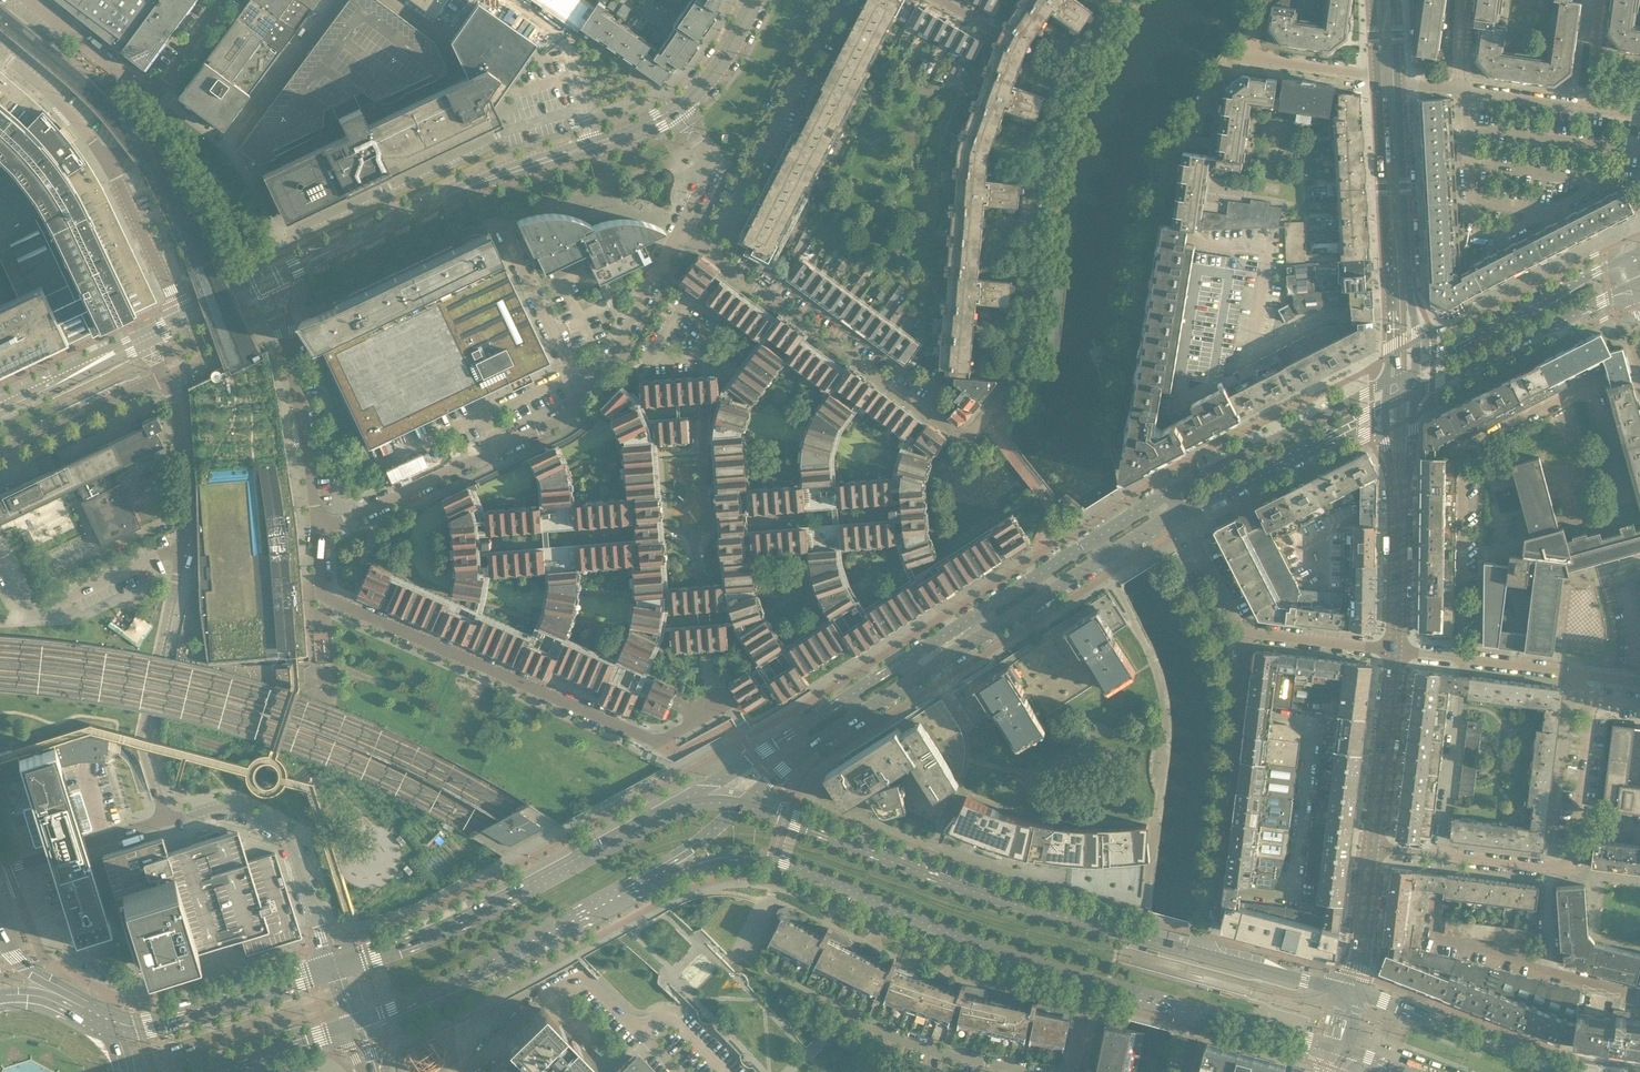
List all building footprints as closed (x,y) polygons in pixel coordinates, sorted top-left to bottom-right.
[(194,0),(56,0),(120,51),(119,51),(143,69),(194,0)] [(255,0),(249,0),(236,19),(281,50),(296,30),(255,0)] [(237,150),(255,164),(325,129),(323,111),(360,93),(377,103),(446,72),(433,44),(368,0),(351,0),(237,150)] [(296,30),(312,9),(300,0),(255,0),(296,30)] [(312,9),(318,0),(300,0),(312,9)] [(446,0),(419,0),(416,4),(434,17),(446,0)] [(575,25),(579,28),(592,9),(579,0),(539,0),(575,25)] [(592,9),(579,28),(660,84),(663,79),(670,69),(652,57),(645,52),(649,46),(648,46),(599,12),(601,10),(604,5),(598,0),(595,5),(594,5),(592,9)] [(607,7),(613,10),(619,0),(611,0),(607,7)] [(675,25),(677,27),(659,53),(656,51),(655,53),(652,57),(670,69),(673,65),(676,67),(678,68),(682,63),(686,57),(695,45),(698,40),(696,38),(699,34),(708,22),(712,16),(715,11),(714,10),(717,3),(716,3),(718,0),(692,0),(675,25)] [(860,16),(887,30),(895,14),(897,15),(905,0),(868,0),(860,16)] [(979,4),(986,8),(984,11),(994,16),(1002,1),(1000,0),(982,0),(979,4)] [(1030,43),(1048,18),(1049,16),(1025,0),(1022,6),(1020,4),(1008,21),(1010,22),(1007,26),(1005,25),(1005,26),(1030,43)] [(1052,13),(1072,27),(1070,29),(1070,30),(1074,33),(1076,32),(1077,30),(1079,32),(1094,11),(1077,0),(1025,0),(1049,16),(1052,13)] [(1347,23),(1349,23),(1352,0),(1328,0),(1324,26),(1294,22),(1295,13),(1301,14),(1303,0),(1282,0),(1281,6),(1273,5),(1272,12),(1270,20),(1269,20),(1268,28),(1281,45),(1330,51),(1347,39),(1348,31),(1346,31),(1347,23)] [(1446,0),(1422,0),(1414,54),(1444,58),(1445,48),(1440,48),(1443,29),(1441,29),(1443,12),(1445,12),(1446,0)] [(1557,0),(1552,35),(1548,35),(1547,45),(1548,45),(1547,53),(1550,54),(1549,60),(1501,53),(1504,28),(1496,27),(1496,21),(1499,21),(1500,12),(1502,13),(1503,4),(1499,3),(1500,0),(1474,0),(1472,18),(1474,18),(1473,25),(1480,26),(1478,35),(1480,35),(1479,44),(1477,43),(1475,59),(1488,77),(1488,76),(1504,78),(1504,77),(1512,78),(1512,80),(1530,82),(1531,82),(1531,81),(1539,82),(1539,83),(1555,86),(1572,72),(1578,30),(1576,30),(1578,13),(1580,13),(1581,3),(1570,1),(1570,0),(1554,0),(1557,0)] [(1606,32),(1619,50),(1635,52),(1635,50),(1639,51),(1639,28),(1632,27),(1633,21),(1635,21),(1636,12),(1638,13),(1639,3),(1635,2),(1636,0),(1611,0),(1610,8),(1606,32)] [(367,124),(359,108),(348,113),(338,118),(346,134),(262,174),(284,221),(489,124),(491,128),(501,124),(492,105),(535,43),(477,2),(450,41),(467,77),(367,124)] [(623,3),(616,13),(624,19),(629,12),(631,9),(623,3)] [(925,10),(918,6),(908,24),(919,30),(931,9),(926,7),(925,10)] [(7,29),(14,20),(13,19),(13,20),(0,9),(0,24),(7,29)] [(935,12),(931,9),(919,30),(930,35),(940,18),(933,15),(935,12)] [(860,16),(845,43),(871,56),(873,52),(875,53),(887,30),(860,16)] [(637,18),(632,25),(641,30),(645,23),(637,18)] [(946,21),(940,18),(930,35),(940,41),(952,21),(947,18),(946,21)] [(222,130),(281,50),(236,19),(178,97),(222,130)] [(28,32),(15,21),(15,20),(14,20),(7,29),(21,42),(29,32),(28,31),(28,32)] [(956,23),(952,21),(940,41),(951,47),(960,29),(954,26),(956,23)] [(1014,86),(1022,62),(1027,51),(1028,48),(1030,43),(1005,26),(1001,34),(997,41),(999,42),(997,46),(996,46),(989,65),(991,65),(984,82),(1011,92),(1012,91),(1014,86)] [(654,29),(649,36),(657,42),(662,35),(654,29)] [(967,33),(960,29),(951,47),(961,53),(973,32),(968,30),(967,33)] [(42,43),(29,33),(30,32),(29,32),(21,42),(35,53),(43,43),(42,43)] [(977,35),(973,32),(961,53),(973,59),(982,41),(975,37),(977,35)] [(57,55),(44,44),(43,43),(35,53),(49,65),(58,55),(57,54),(57,55)] [(845,43),(831,71),(861,86),(866,75),(865,74),(870,62),(869,62),(871,56),(845,43)] [(917,45),(912,43),(909,49),(913,52),(917,45)] [(651,44),(646,51),(653,55),(657,48),(651,44)] [(938,57),(933,54),(930,61),(934,63),(938,57)] [(71,67),(58,56),(58,55),(49,65),(63,77),(64,78),(72,67),(72,66),(71,67)] [(959,68),(954,66),(951,72),(952,72),(956,75),(959,68)] [(85,79),(73,68),(72,67),(64,78),(78,90),(86,79),(85,79)] [(61,127),(59,125),(55,121),(50,116),(47,112),(43,109),(27,94),(0,71),(0,259),(17,295),(12,298),(0,303),(0,374),(38,356),(44,353),(45,354),(91,332),(92,335),(137,314),(136,311),(157,301),(146,280),(108,199),(97,179),(95,175),(92,170),(89,164),(86,160),(72,140),(61,127)] [(849,108),(861,86),(831,71),(823,88),(825,89),(813,110),(839,123),(841,124),(844,118),(842,117),(847,107),(849,108)] [(1244,151),(1246,134),(1248,135),(1249,125),(1245,125),(1249,101),(1274,104),(1277,80),(1268,79),(1268,78),(1267,78),(1266,80),(1261,79),(1261,77),(1243,75),(1225,88),(1224,95),(1226,95),(1224,112),(1222,112),(1216,158),(1217,158),(1216,164),(1239,167),(1240,161),(1244,161),(1245,152),(1244,151)] [(1329,115),(1333,86),(1316,83),(1303,80),(1302,81),(1285,78),(1284,83),(1283,83),(1283,85),(1282,85),(1279,100),(1281,100),(1281,102),(1281,103),(1281,108),(1297,110),(1296,119),(1295,121),(1297,122),(1298,121),(1302,122),(1302,123),(1304,123),(1308,123),(1309,124),(1311,123),(1311,122),(1312,112),(1329,115)] [(98,92),(87,81),(87,80),(86,79),(78,90),(90,103),(99,92),(98,92)] [(1037,121),(1046,97),(1020,88),(1017,87),(1014,86),(1012,91),(1011,92),(984,82),(983,85),(982,88),(975,86),(974,92),(980,94),(975,108),(1002,117),(1005,109),(1028,118),(1027,120),(1028,121),(1032,123),(1034,122),(1034,120),(1037,121)] [(112,105),(100,93),(99,92),(90,103),(103,116),(112,105)] [(1367,259),(1367,251),(1370,251),(1370,250),(1368,250),(1369,251),(1367,251),(1366,243),(1368,243),(1368,241),(1370,241),(1369,229),(1365,229),(1365,222),(1367,222),(1367,219),(1368,219),(1368,218),(1367,218),(1367,216),(1365,216),(1364,209),(1368,209),(1367,197),(1366,197),(1366,195),(1364,195),(1363,187),(1363,179),(1365,179),(1364,176),(1366,176),(1365,164),(1362,164),(1361,157),(1363,157),(1363,155),(1365,155),(1365,154),(1363,154),(1363,151),(1361,152),(1361,144),(1364,144),(1364,134),(1363,132),(1362,132),(1362,130),(1360,130),(1359,122),(1361,122),(1361,123),(1363,123),(1363,122),(1359,122),(1359,116),(1361,116),(1361,94),(1339,93),(1338,115),(1338,118),(1337,118),(1337,123),(1332,124),(1330,130),(1337,129),(1338,140),(1331,140),(1332,151),(1338,151),(1339,161),(1332,161),(1333,172),(1340,172),(1340,182),(1333,183),(1334,194),(1341,194),(1341,204),(1335,204),(1335,215),(1342,215),(1343,225),(1336,226),(1336,237),(1343,236),(1344,247),(1337,247),(1337,253),(1341,253),(1341,261),(1367,259)] [(1451,98),(1419,99),(1429,270),(1429,277),(1431,275),(1448,274),(1451,276),(1453,271),(1460,275),(1461,274),(1461,273),(1461,269),(1451,98)] [(117,120),(121,115),(112,105),(103,116),(113,128),(117,120)] [(993,144),(999,126),(1002,117),(975,108),(974,110),(972,110),(966,128),(968,129),(966,134),(993,144)] [(833,134),(839,123),(813,110),(809,118),(814,120),(812,123),(808,121),(802,132),(828,146),(829,147),(835,135),(833,134)] [(795,141),(786,159),(815,174),(827,151),(825,150),(828,146),(802,132),(797,142),(795,141)] [(993,144),(966,134),(964,139),(962,139),(960,145),(958,153),(957,166),(959,166),(957,184),(985,186),(986,185),(987,180),(988,162),(989,155),(993,144)] [(1200,209),(1208,155),(1184,152),(1182,162),(1183,162),(1181,179),(1180,179),(1177,197),(1178,198),(1177,206),(1176,206),(1173,224),(1175,224),(1187,226),(1197,227),(1200,209)] [(786,159),(778,174),(772,186),(798,199),(800,194),(802,195),(808,184),(810,185),(815,174),(786,159)] [(1018,208),(1021,183),(990,180),(987,180),(986,185),(985,186),(957,184),(957,189),(957,191),(950,190),(949,196),(956,196),(955,208),(984,211),(985,205),(1009,207),(1009,209),(1010,211),(1014,211),(1015,210),(1015,207),(1018,208)] [(772,186),(758,213),(786,227),(797,204),(795,204),(798,199),(772,186)] [(1618,191),(1592,204),(1604,228),(1634,212),(1624,191),(1619,193),(1618,191)] [(1202,209),(1200,209),(1197,227),(1200,227),(1200,228),(1203,229),(1279,227),(1282,208),(1270,206),(1271,203),(1251,200),(1250,204),(1228,201),(1226,215),(1202,212),(1202,209)] [(1592,204),(1565,217),(1561,219),(1563,222),(1573,243),(1604,228),(1592,204)] [(984,211),(955,208),(955,214),(953,214),(951,234),(953,234),(953,239),(982,241),(984,211)] [(524,217),(519,219),(516,221),(530,251),(533,250),(542,270),(586,249),(591,260),(588,262),(596,280),(648,255),(641,240),(659,231),(663,229),(656,226),(654,225),(649,223),(643,221),(640,220),(634,219),(628,219),(624,219),(620,219),(617,219),(615,219),(613,219),(609,220),(605,221),(590,226),(586,228),(585,225),(589,223),(588,223),(585,221),(582,220),(578,218),(574,217),(571,216),(566,214),(561,213),(557,213),(551,213),(548,213),(542,213),(538,214),(534,214),(531,215),(527,216),(524,217)] [(758,213),(744,241),(756,247),(753,253),(770,262),(779,244),(777,243),(786,227),(758,213)] [(1573,243),(1563,222),(1561,219),(1530,235),(1542,259),(1573,243)] [(1287,294),(1293,294),(1340,290),(1338,275),(1340,275),(1340,273),(1332,273),(1332,267),(1320,268),(1319,262),(1305,263),(1304,221),(1285,222),(1286,265),(1285,265),(1287,294)] [(1193,257),(1195,245),(1186,244),(1187,235),(1188,228),(1187,228),(1187,226),(1175,224),(1175,226),(1164,224),(1163,231),(1159,252),(1193,257)] [(319,347),(501,260),(488,233),(311,318),(310,317),(305,319),(307,321),(319,345),(318,346),(319,347)] [(1530,235),(1504,248),(1501,250),(1502,253),(1513,274),(1542,259),(1530,235)] [(982,241),(953,239),(952,244),(950,244),(949,264),(951,264),(949,282),(977,284),(978,283),(979,278),(982,241)] [(814,251),(818,254),(822,248),(818,245),(814,251)] [(827,251),(822,248),(818,254),(822,257),(827,251)] [(1476,267),(1471,269),(1482,290),(1513,274),(1502,253),(1501,250),(1474,264),(1476,267)] [(1193,257),(1159,252),(1155,276),(1189,281),(1193,257)] [(719,268),(703,256),(683,283),(698,295),(719,268)] [(1371,273),(1371,258),(1370,258),(1370,259),(1367,259),(1341,261),(1339,261),(1340,273),(1340,275),(1371,273)] [(800,259),(788,275),(794,279),(792,282),(796,284),(809,266),(800,259)] [(834,265),(837,268),(842,262),(838,259),(834,265)] [(549,362),(501,261),(501,260),(319,347),(368,448),(448,410),(467,401),(549,362)] [(846,265),(842,262),(837,268),(842,271),(846,265)] [(809,266),(796,284),(800,288),(802,285),(807,289),(819,273),(809,266)] [(861,276),(864,272),(860,269),(853,279),(857,282),(861,276)] [(1431,275),(1429,277),(1431,304),(1432,307),(1435,310),(1438,311),(1442,310),(1482,290),(1471,269),(1461,274),(1460,275),(1453,271),(1451,276),(1448,274),(1431,275)] [(819,273),(807,289),(813,293),(811,296),(815,298),(829,280),(819,273)] [(1340,275),(1338,275),(1340,290),(1345,289),(1350,289),(1372,287),(1371,273),(1340,275)] [(861,285),(865,279),(861,276),(857,282),(861,285)] [(1189,281),(1155,276),(1152,299),(1185,305),(1189,281)] [(977,284),(949,282),(949,285),(949,289),(942,288),(941,294),(948,295),(947,304),(976,306),(977,303),(1001,305),(1001,308),(1001,309),(1006,309),(1007,308),(1007,306),(1010,306),(1012,281),(981,278),(979,278),(978,283),(977,284)] [(829,280),(815,298),(819,302),(821,299),(827,303),(838,287),(829,280)] [(830,453),(835,433),(839,434),(841,428),(855,410),(840,399),(846,390),(855,397),(867,381),(848,367),(845,372),(802,340),(805,335),(778,315),(775,319),(748,300),(746,302),(737,295),(730,290),(721,283),(715,291),(710,299),(719,306),(722,308),(734,317),(762,338),(767,332),(784,344),(777,352),(762,341),(729,386),(752,403),(784,358),(787,360),(788,358),(831,390),(830,392),(832,394),(819,412),(812,426),(806,446),(804,462),(806,485),(809,485),(811,507),(833,505),(844,504),(893,500),(892,481),(831,485),(831,483),(834,483),(832,461),(833,454),(830,453)] [(877,296),(881,291),(883,288),(880,286),(878,288),(877,288),(873,293),(877,296)] [(1238,323),(1242,286),(1237,286),(1236,290),(1229,289),(1228,297),(1231,298),(1228,321),(1238,323)] [(838,287),(827,303),(833,307),(831,310),(835,313),(848,294),(838,287)] [(1372,287),(1350,289),(1340,290),(1293,294),(1294,303),(1299,314),(1308,309),(1352,306),(1352,307),(1373,306),(1372,287)] [(881,300),(885,294),(881,291),(877,296),(881,300)] [(848,294),(835,313),(839,316),(841,313),(846,317),(858,301),(848,294)] [(1185,305),(1152,299),(1148,323),(1181,329),(1185,305)] [(858,301),(846,317),(852,322),(851,324),(854,327),(868,309),(858,301)] [(892,308),(896,311),(900,305),(896,302),(892,308)] [(976,306),(947,304),(947,312),(945,312),(943,332),(945,332),(945,337),(973,340),(976,306)] [(1294,316),(1288,305),(1288,304),(1278,309),(1278,310),(1279,310),(1285,321),(1294,316)] [(905,308),(900,305),(896,311),(900,314),(905,308)] [(1373,306),(1352,307),(1353,314),(1353,325),(1335,326),(1352,360),(1376,348),(1375,326),(1373,326),(1373,320),(1374,320),(1374,314),(1373,306)] [(868,309),(854,327),(858,330),(860,328),(866,331),(877,315),(868,309)] [(877,315),(866,331),(872,336),(870,339),(874,341),(887,323),(877,315)] [(920,319),(916,316),(911,322),(915,325),(920,319)] [(920,319),(915,325),(920,328),(924,322),(920,319)] [(887,323),(874,341),(878,344),(880,342),(885,346),(897,330),(887,323)] [(1181,329),(1148,323),(1144,347),(1178,353),(1181,329)] [(1352,360),(1335,326),(1321,327),(1305,336),(1313,352),(1324,374),(1352,360)] [(897,330),(885,346),(891,350),(889,353),(893,356),(907,337),(897,330)] [(1610,351),(1601,332),(1584,340),(1600,370),(1606,367),(1604,358),(1610,351)] [(1324,374),(1313,352),(1305,336),(1277,350),(1296,388),(1324,374)] [(907,337),(893,356),(897,359),(899,356),(905,360),(917,344),(907,337)] [(973,340),(945,337),(944,343),(942,343),(940,368),(950,369),(949,376),(953,376),(970,377),(973,340)] [(1600,370),(1584,340),(1569,348),(1585,378),(1600,370)] [(1178,353),(1144,347),(1140,371),(1174,376),(1178,353)] [(1629,372),(1622,347),(1610,351),(1604,358),(1606,367),(1608,374),(1609,378),(1610,385),(1631,380),(1629,372)] [(1569,348),(1539,363),(1555,393),(1585,378),(1569,348)] [(273,372),(272,369),(271,369),(267,355),(268,355),(267,352),(267,350),(264,352),(240,363),(247,390),(276,388),(275,386),(274,387),(271,372),(273,372)] [(1296,388),(1277,350),(1249,365),(1268,402),(1296,388)] [(189,395),(247,390),(240,363),(229,369),(211,377),(188,388),(188,389),(189,394),(189,395)] [(1555,393),(1539,363),(1509,379),(1524,409),(1555,393)] [(1268,402),(1249,365),(1222,380),(1225,386),(1229,394),(1229,395),(1241,417),(1268,402)] [(1174,376),(1140,371),(1136,394),(1161,398),(1163,387),(1172,388),(1174,376)] [(983,400),(997,382),(997,380),(970,377),(953,376),(953,377),(956,377),(955,382),(983,400)] [(703,379),(663,383),(641,384),(643,404),(698,400),(704,399),(720,398),(718,378),(703,379)] [(1524,409),(1509,379),(1479,394),(1494,424),(1524,409)] [(1631,380),(1610,385),(1607,386),(1609,396),(1639,510),(1639,411),(1631,380)] [(612,414),(630,396),(632,394),(623,385),(604,405),(612,414)] [(876,385),(875,387),(874,387),(862,403),(908,436),(921,418),(876,385)] [(1229,395),(1229,394),(1225,386),(1192,403),(1196,411),(1174,423),(1170,415),(1167,413),(1159,411),(1161,398),(1136,394),(1128,443),(1129,451),(1130,454),(1133,458),(1137,461),(1140,462),(1144,463),(1146,463),(1153,461),(1205,435),(1241,417),(1229,395)] [(278,404),(275,390),(276,390),(276,388),(247,390),(252,408),(279,406),(279,404),(278,404)] [(956,398),(961,402),(974,411),(983,400),(964,388),(956,398)] [(252,408),(247,390),(189,395),(189,396),(190,412),(190,411),(190,413),(252,408)] [(1479,394),(1449,410),(1464,440),(1494,424),(1479,394)] [(719,422),(718,427),(718,428),(719,428),(719,427),(721,428),(721,429),(722,429),(722,428),(726,429),(727,425),(743,429),(749,407),(725,400),(719,422)] [(974,411),(961,402),(955,409),(968,419),(974,411)] [(280,422),(278,407),(279,407),(279,406),(252,408),(257,425),(282,423),(282,422),(280,422)] [(625,439),(639,432),(641,436),(645,434),(646,435),(647,435),(646,434),(648,433),(649,434),(650,433),(649,432),(648,428),(638,407),(615,418),(625,439)] [(257,425),(252,408),(190,413),(190,415),(191,414),(192,429),(191,429),(191,431),(257,425)] [(968,419),(955,409),(948,417),(958,425),(968,419)] [(1464,440),(1449,410),(1425,422),(1424,446),(1425,446),(1425,452),(1424,457),(1435,457),(1435,453),(1435,446),(1450,447),(1464,440)] [(156,415),(141,422),(143,426),(98,448),(97,446),(62,462),(50,468),(51,470),(17,486),(14,481),(7,485),(9,490),(0,494),(0,522),(61,492),(62,493),(77,485),(79,489),(77,491),(78,494),(81,493),(84,500),(81,502),(102,546),(141,527),(121,483),(114,486),(107,471),(109,470),(154,448),(155,448),(163,444),(158,433),(156,429),(162,426),(156,415)] [(657,441),(690,438),(689,419),(655,421),(657,441)] [(283,439),(281,425),(282,425),(282,423),(257,425),(261,443),(285,441),(284,439),(283,439)] [(932,454),(946,436),(930,424),(916,442),(932,454)] [(192,449),(261,443),(257,425),(191,431),(191,432),(192,432),(193,447),(192,447),(192,449)] [(742,434),(717,436),(714,436),(720,514),(723,514),(724,526),(725,535),(722,535),(727,591),(755,589),(752,555),(749,555),(747,533),(745,533),(744,524),(743,513),(746,512),(744,490),(747,490),(742,434)] [(286,457),(284,443),(285,442),(285,441),(261,443),(265,460),(287,458),(287,457),(286,457)] [(654,441),(626,443),(631,499),(633,499),(635,521),(638,521),(639,533),(640,541),(637,542),(639,564),(636,564),(639,598),(664,596),(667,596),(662,540),(659,540),(659,531),(658,519),(661,519),(654,441)] [(245,462),(265,460),(261,443),(192,449),(193,450),(194,465),(194,466),(245,462)] [(542,508),(486,513),(488,533),(543,528),(543,529),(548,528),(571,526),(569,504),(572,504),(570,481),(566,465),(556,445),(533,456),(543,476),(540,477),(542,484),(544,506),(546,506),(547,519),(543,520),(542,508)] [(903,488),(905,509),(902,509),(900,507),(896,507),(896,506),(895,506),(895,508),(892,508),(892,507),(891,507),(891,508),(890,508),(890,509),(891,515),(892,514),(892,516),(893,516),(893,514),(896,514),(896,515),(897,515),(897,514),(900,514),(902,512),(905,512),(906,532),(908,542),(903,544),(910,566),(934,558),(927,537),(926,533),(922,484),(930,459),(905,452),(899,474),(904,476),(903,488)] [(1366,452),(1339,466),(1355,498),(1361,498),(1361,484),(1361,482),(1364,481),(1363,480),(1377,473),(1366,452)] [(1457,457),(1435,457),(1424,457),(1421,457),(1421,491),(1456,492),(1457,457)] [(1568,544),(1563,526),(1558,528),(1538,457),(1511,464),(1531,536),(1528,537),(1525,556),(1510,554),(1509,562),(1484,562),(1483,644),(1553,653),(1563,574),(1568,574),(1569,574),(1569,573),(1568,571),(1639,552),(1639,528),(1635,530),(1633,522),(1619,526),(1621,533),(1601,538),(1600,532),(1587,535),(1586,532),(1572,536),(1574,542),(1568,544)] [(289,475),(286,460),(288,460),(287,458),(265,460),(268,478),(290,476),(290,475),(289,475)] [(268,478),(265,460),(245,462),(194,466),(194,468),(196,482),(195,482),(195,484),(268,478)] [(1339,466),(1312,480),(1328,511),(1355,498),(1339,466)] [(1376,519),(1377,473),(1363,480),(1364,481),(1361,482),(1361,484),(1361,498),(1361,518),(1360,524),(1376,524),(1376,519)] [(291,492),(289,478),(290,478),(290,476),(268,478),(271,496),(293,494),(292,492),(291,492)] [(196,501),(271,496),(268,478),(195,484),(195,485),(196,485),(196,500),(196,501)] [(1328,511),(1312,480),(1285,494),(1301,525),(1328,511)] [(480,566),(478,545),(481,545),(483,547),(486,547),(486,548),(488,548),(487,547),(490,546),(490,548),(491,547),(491,546),(493,546),(492,539),(491,540),(491,538),(490,538),(490,540),(487,540),(487,539),(486,539),(486,540),(482,540),(481,542),(478,542),(476,522),(473,510),(478,508),(468,487),(445,497),(455,518),(456,523),(460,568),(460,574),(456,596),(481,600),(485,577),(479,576),(480,566)] [(804,488),(749,492),(750,512),(806,507),(804,488)] [(1456,492),(1421,491),(1420,525),(1456,526),(1456,492)] [(294,510),(292,496),(293,495),(293,494),(271,496),(274,513),(295,511),(295,510),(294,510)] [(1285,494),(1258,508),(1265,521),(1274,539),(1301,525),(1285,494)] [(196,519),(274,513),(271,496),(196,501),(196,503),(197,518),(196,518),(196,519)] [(631,521),(629,501),(574,506),(575,526),(631,521)] [(1235,518),(1236,519),(1243,533),(1265,521),(1258,508),(1255,509),(1254,508),(1235,518)] [(297,527),(295,513),(296,513),(295,511),(274,513),(276,531),(298,529),(298,527),(297,527)] [(197,537),(276,531),(274,513),(196,519),(196,521),(197,521),(197,536),(197,537)] [(1031,542),(1013,514),(993,526),(994,526),(995,528),(1007,547),(1012,554),(1031,542)] [(1243,533),(1236,519),(1235,518),(1234,518),(1214,529),(1260,618),(1286,621),(1286,620),(1295,621),(1299,589),(1274,539),(1265,521),(1243,533)] [(857,601),(851,591),(848,585),(845,586),(838,567),(841,566),(840,560),(839,548),(836,548),(836,546),(897,541),(895,521),(851,525),(834,526),(812,528),(814,550),(811,550),(812,562),(814,574),(821,594),(827,606),(833,616),(857,601)] [(1376,524),(1360,524),(1351,524),(1344,528),(1344,563),(1375,563),(1376,524)] [(1456,526),(1420,525),(1420,559),(1455,559),(1456,526)] [(752,533),(754,553),(809,548),(807,528),(752,533)] [(298,545),(297,531),(298,531),(298,529),(276,531),(278,548),(299,547),(299,545),(298,545)] [(197,555),(278,548),(276,531),(197,537),(197,539),(198,554),(197,554),(197,555)] [(854,655),(1003,560),(987,534),(940,564),(944,571),(917,588),(913,581),(865,611),(870,618),(843,635),(833,619),(786,649),(796,665),(769,683),(781,702),(809,684),(803,675),(848,646),(854,655)] [(577,547),(578,566),(578,567),(634,562),(632,542),(577,547)] [(299,563),(298,548),(299,548),(299,547),(278,548),(279,566),(301,564),(301,563),(299,563)] [(573,615),(574,614),(577,594),(578,581),(577,569),(574,569),(572,547),(545,549),(489,554),(491,573),(546,569),(546,558),(550,557),(552,571),(549,571),(550,583),(549,589),(552,589),(549,610),(546,609),(544,616),(540,626),(565,638),(570,626),(573,615)] [(198,573),(279,566),(278,548),(197,555),(197,557),(198,556),(198,571),(198,573)] [(1455,559),(1420,559),(1419,593),(1455,593),(1455,559)] [(1375,563),(1344,563),(1343,592),(1347,592),(1347,597),(1375,597),(1375,563)] [(301,581),(300,566),(301,566),(301,564),(279,566),(281,584),(302,582),(302,581),(301,581)] [(393,574),(372,564),(358,596),(379,605),(393,574)] [(212,589),(281,584),(279,566),(198,573),(198,574),(199,589),(198,589),(198,591),(205,590),(212,589)] [(640,693),(610,680),(617,663),(566,640),(558,658),(529,645),(533,638),(481,615),(477,623),(448,610),(452,602),(401,580),(388,608),(550,679),(555,669),(587,683),(604,690),(599,700),(631,714),(640,693)] [(302,598),(301,584),(302,584),(302,582),(281,584),(282,601),(303,600),(303,598),(302,598)] [(199,608),(282,601),(281,584),(212,589),(205,590),(198,591),(198,592),(199,592),(200,607),(199,607),(199,608)] [(700,588),(692,589),(668,591),(670,611),(701,608),(726,606),(724,587),(700,588)] [(1299,589),(1295,621),(1295,622),(1339,627),(1343,594),(1299,589)] [(1374,631),(1375,597),(1347,597),(1347,592),(1343,592),(1343,594),(1339,627),(1374,631)] [(1135,672),(1116,641),(1113,642),(1109,636),(1128,624),(1108,593),(953,692),(973,723),(996,708),(1001,715),(998,716),(1018,747),(1019,746),(1018,744),(1044,727),(1045,729),(1046,729),(1040,719),(1101,680),(1107,690),(1108,689),(1107,687),(1133,670),(1134,672),(1135,672)] [(1455,593),(1419,593),(1418,630),(1430,630),(1430,638),(1454,638),(1455,593)] [(756,594),(740,599),(739,595),(735,596),(735,595),(734,595),(734,596),(732,597),(732,596),(730,596),(731,597),(732,601),(732,602),(739,623),(763,615),(756,594)] [(304,616),(302,602),(304,602),(303,600),(282,601),(284,619),(305,618),(305,616),(304,616)] [(202,626),(284,619),(282,601),(199,608),(199,610),(200,610),(202,625),(201,625),(202,626)] [(663,607),(664,603),(663,603),(664,601),(662,601),(662,602),(660,602),(660,601),(659,601),(659,602),(655,601),(654,605),(638,603),(635,625),(660,630),(663,607)] [(306,635),(305,622),(305,618),(284,619),(285,637),(306,635)] [(204,644),(285,637),(284,619),(202,626),(202,628),(202,627),(204,642),(204,644)] [(765,620),(744,633),(741,635),(759,663),(783,648),(765,620)] [(703,626),(695,627),(671,629),(673,649),(705,646),(729,644),(727,625),(703,626)] [(659,641),(633,630),(620,661),(645,672),(659,641)] [(306,651),(305,637),(306,637),(306,635),(285,637),(287,656),(289,656),(292,656),(297,656),(308,655),(307,651),(306,651)] [(207,663),(287,656),(285,637),(204,644),(204,645),(205,645),(207,659),(206,659),(207,663)] [(320,638),(322,656),(330,655),(328,637),(320,638)] [(1255,650),(1252,672),(1276,675),(1279,653),(1255,650)] [(1291,708),(1295,677),(1298,655),(1279,653),(1276,675),(1274,690),(1272,706),(1291,708)] [(1309,710),(1316,657),(1298,655),(1295,677),(1291,708),(1309,710)] [(1372,664),(1316,657),(1309,710),(1326,712),(1366,717),(1372,664)] [(1412,706),(1447,711),(1450,689),(1438,688),(1440,673),(1440,672),(1416,669),(1412,706)] [(748,670),(739,676),(729,682),(729,683),(730,683),(747,710),(746,710),(747,711),(766,699),(748,670)] [(1272,706),(1274,690),(1276,675),(1252,672),(1248,708),(1272,711),(1272,706)] [(1467,691),(1469,676),(1463,675),(1440,673),(1438,688),(1450,689),(1462,691),(1467,691)] [(1469,676),(1467,691),(1468,692),(1467,697),(1499,701),(1501,680),(1470,676),(1469,676)] [(679,686),(658,677),(644,708),(665,717),(666,716),(665,716),(674,695),(678,687),(679,686)] [(1532,684),(1501,680),(1499,701),(1530,705),(1532,684)] [(1563,688),(1532,684),(1530,705),(1545,707),(1559,708),(1560,709),(1563,688)] [(942,699),(936,703),(934,699),(906,717),(843,757),(845,761),(838,766),(827,772),(835,785),(838,790),(839,791),(845,801),(847,804),(859,796),(865,792),(866,792),(868,790),(870,794),(869,794),(879,810),(883,813),(889,813),(907,808),(937,823),(953,790),(952,790),(955,785),(959,783),(958,781),(963,769),(965,757),(964,741),(961,731),(961,730),(942,699)] [(1447,711),(1412,706),(1408,739),(1443,743),(1447,711)] [(1559,708),(1545,707),(1542,729),(1542,730),(1558,731),(1560,713),(1559,713),(1559,708)] [(1272,711),(1248,708),(1247,711),(1246,719),(1244,734),(1300,741),(1301,735),(1286,724),(1270,722),(1272,714),(1272,711)] [(1326,712),(1322,748),(1337,750),(1361,753),(1366,717),(1326,712)] [(1482,722),(1468,720),(1467,730),(1481,732),(1482,722)] [(1635,727),(1613,724),(1602,809),(1639,813),(1639,786),(1627,785),(1635,727)] [(1542,730),(1542,729),(1537,729),(1533,760),(1554,763),(1558,731),(1542,730)] [(1300,741),(1244,734),(1241,760),(1297,766),(1300,741)] [(98,886),(85,844),(76,815),(60,766),(66,764),(71,763),(77,762),(87,761),(96,762),(105,763),(109,740),(109,738),(102,737),(95,737),(89,736),(82,737),(75,737),(66,739),(59,740),(53,742),(14,754),(8,742),(0,745),(0,776),(2,784),(24,777),(49,856),(74,937),(111,926),(109,919),(98,886)] [(1480,738),(1466,737),(1465,743),(1479,745),(1480,738)] [(1443,743),(1408,739),(1404,771),(1439,776),(1443,743)] [(1479,745),(1465,743),(1464,750),(1479,752),(1479,745)] [(1361,753),(1337,750),(1322,748),(1318,778),(1358,783),(1361,753)] [(1479,752),(1464,750),(1464,756),(1478,758),(1479,752)] [(1478,758),(1464,756),(1463,763),(1477,765),(1478,758)] [(1297,766),(1241,760),(1237,790),(1293,797),(1297,766)] [(1554,763),(1533,760),(1529,791),(1550,794),(1554,763)] [(1477,765),(1463,763),(1462,770),(1476,771),(1477,765)] [(1476,771),(1462,770),(1461,776),(1476,778),(1476,771)] [(1439,776),(1404,771),(1399,805),(1435,809),(1439,776)] [(1476,778),(1461,776),(1460,783),(1475,785),(1476,778)] [(1358,783),(1318,778),(1314,808),(1354,813),(1358,783)] [(1474,791),(1475,785),(1460,783),(1460,789),(1474,791)] [(1473,798),(1474,791),(1460,789),(1459,796),(1473,798)] [(1237,790),(1233,821),(1289,828),(1293,797),(1237,790)] [(1550,794),(1529,791),(1527,804),(1533,805),(1530,828),(1546,830),(1550,794)] [(1144,861),(1147,824),(1132,826),(1122,827),(1109,828),(1099,828),(1087,827),(1076,827),(1064,825),(1054,824),(1042,822),(1031,820),(1020,817),(1009,814),(988,806),(977,802),(967,797),(951,829),(975,839),(987,844),(998,848),(1011,851),(1023,855),(1035,857),(1049,860),(1060,861),(1073,862),(1086,863),(1099,864),(1110,864),(1123,863),(1136,862),(1144,861)] [(1435,809),(1399,805),(1395,838),(1420,841),(1420,835),(1431,837),(1435,809)] [(1354,813),(1314,808),(1310,839),(1350,843),(1354,813)] [(492,823),(481,829),(508,845),(543,827),(516,809),(505,816),(500,818),(498,820),(492,823)] [(1484,822),(1452,818),(1450,839),(1481,843),(1484,822)] [(1289,828),(1233,821),(1230,852),(1284,859),(1286,852),(1289,828)] [(1515,826),(1484,822),(1481,843),(1512,847),(1515,826)] [(1546,830),(1530,828),(1515,826),(1512,847),(1543,851),(1546,830)] [(261,905),(247,860),(238,832),(238,831),(237,831),(236,830),(175,849),(167,852),(163,838),(162,838),(162,837),(161,837),(103,855),(102,856),(102,857),(102,858),(110,882),(124,930),(136,968),(136,969),(137,970),(138,970),(139,970),(148,967),(190,955),(195,953),(202,951),(215,947),(220,945),(240,939),(270,930),(268,923),(267,923),(263,912),(270,910),(270,909),(271,908),(271,907),(269,903),(268,903),(267,903),(261,905)] [(1599,840),(1599,838),(1595,837),(1595,840),(1594,840),(1591,866),(1639,872),(1639,845),(1599,840)] [(1350,843),(1310,839),(1307,869),(1347,873),(1350,843)] [(1284,859),(1230,852),(1224,880),(1238,882),(1273,889),(1284,859)] [(1425,910),(1428,888),(1410,886),(1412,871),(1412,870),(1392,868),(1387,905),(1425,910)] [(1347,873),(1307,869),(1305,880),(1315,882),(1314,895),(1319,896),(1317,898),(1342,901),(1347,873)] [(1443,890),(1445,875),(1438,874),(1435,874),(1413,871),(1412,871),(1410,886),(1428,888),(1436,889),(1443,890)] [(1477,878),(1446,874),(1446,875),(1445,875),(1443,890),(1444,890),(1443,896),(1474,900),(1477,878)] [(1508,882),(1477,878),(1474,900),(1505,904),(1508,882)] [(1342,901),(1317,898),(1315,911),(1290,905),(1236,898),(1236,893),(1237,887),(1238,882),(1224,880),(1224,886),(1223,890),(1220,915),(1222,916),(1219,925),(1231,928),(1326,953),(1326,952),(1335,954),(1342,901)] [(1539,886),(1508,882),(1505,904),(1536,908),(1539,886)] [(1639,966),(1639,954),(1594,942),(1595,941),(1589,934),(1588,934),(1584,884),(1556,886),(1560,949),(1563,949),(1564,964),(1575,963),(1575,967),(1636,982),(1639,969),(1639,966)] [(287,897),(269,903),(271,907),(271,908),(271,909),(270,909),(270,910),(263,912),(267,923),(268,923),(270,930),(274,932),(276,938),(281,940),(295,936),(298,931),(288,898),(287,897),(287,896),(286,896),(287,897)] [(1425,910),(1387,905),(1383,942),(1421,947),(1425,910)] [(771,939),(766,951),(767,951),(769,947),(778,951),(776,956),(777,956),(779,952),(788,956),(786,961),(787,961),(789,957),(798,961),(796,965),(797,966),(799,962),(808,966),(806,970),(807,971),(816,953),(820,955),(812,973),(813,974),(815,969),(824,974),(822,978),(823,979),(825,974),(834,979),(832,983),(833,984),(835,979),(844,984),(859,953),(850,949),(852,944),(850,938),(828,928),(827,930),(826,929),(821,931),(819,934),(794,921),(796,917),(794,911),(785,906),(778,909),(767,933),(768,938),(771,939)] [(1453,920),(1446,920),(1444,934),(1451,935),(1453,920)] [(1460,921),(1453,920),(1451,935),(1458,935),(1460,921)] [(1467,922),(1460,921),(1458,935),(1465,936),(1467,922)] [(1474,923),(1467,922),(1465,936),(1472,937),(1474,923)] [(1481,924),(1474,923),(1472,937),(1479,938),(1481,924)] [(1487,925),(1481,924),(1479,938),(1486,939),(1487,925)] [(1494,926),(1487,925),(1486,939),(1493,940),(1494,926)] [(1501,926),(1494,926),(1493,940),(1499,941),(1501,926)] [(1508,927),(1501,926),(1499,941),(1506,941),(1508,927)] [(1515,928),(1508,927),(1506,941),(1513,942),(1515,928)] [(1522,929),(1515,928),(1513,942),(1520,943),(1522,929)] [(1529,930),(1522,929),(1520,943),(1527,944),(1529,930)] [(247,955),(278,945),(276,938),(274,932),(270,930),(240,939),(237,944),(239,949),(244,952),(244,951),(245,953),(245,954),(246,954),(247,955)] [(1536,931),(1529,930),(1527,944),(1534,945),(1536,931)] [(1421,947),(1383,942),(1381,955),(1386,957),(1379,972),(1410,984),(1423,951),(1420,951),(1421,947)] [(1456,960),(1423,951),(1410,984),(1442,996),(1456,960)] [(859,953),(844,984),(842,988),(843,989),(845,984),(854,989),(852,993),(853,993),(855,989),(864,994),(862,998),(864,998),(866,994),(874,999),(872,1003),(874,1003),(882,985),(889,988),(882,1007),(883,1007),(885,1003),(894,1006),(893,1010),(894,1011),(896,1007),(905,1010),(903,1014),(905,1015),(906,1010),(916,1013),(927,981),(917,978),(919,973),(916,967),(899,961),(894,960),(893,962),(892,962),(887,963),(886,966),(859,953)] [(1488,968),(1456,960),(1442,996),(1473,1008),(1488,968)] [(178,970),(182,981),(197,975),(192,965),(178,970)] [(1521,976),(1488,968),(1473,1008),(1503,1020),(1521,976)] [(1553,984),(1521,976),(1503,1020),(1534,1033),(1553,984)] [(927,981),(916,1013),(914,1018),(916,1018),(917,1014),(926,1017),(925,1022),(926,1022),(928,1018),(937,1021),(936,1025),(937,1026),(938,1021),(948,1025),(946,1029),(947,1029),(954,1011),(960,1013),(956,1032),(958,1032),(959,1028),(968,1030),(967,1034),(969,1034),(970,1030),(979,1032),(978,1037),(980,1037),(981,1032),(990,1034),(998,1001),(988,999),(989,994),(985,989),(967,985),(963,984),(962,986),(960,986),(956,988),(955,991),(927,981)] [(1580,991),(1553,984),(1534,1033),(1559,1042),(1561,1038),(1573,1040),(1577,1013),(1580,991)] [(1027,1007),(998,1001),(990,1034),(989,1039),(991,1039),(992,1035),(1001,1037),(1000,1041),(1002,1042),(1003,1037),(1012,1039),(1011,1044),(1013,1044),(1014,1039),(1024,1042),(1023,1046),(1024,1046),(1028,1027),(1032,1028),(1028,1047),(1030,1048),(1031,1043),(1040,1045),(1039,1050),(1041,1050),(1042,1045),(1051,1048),(1050,1052),(1052,1052),(1053,1048),(1062,1050),(1061,1054),(1063,1055),(1072,1012),(1068,1006),(1034,999),(1033,1002),(1031,1002),(1027,1004),(1027,1007)] [(579,1045),(574,1040),(571,1040),(563,1048),(561,1045),(566,1040),(566,1039),(567,1038),(567,1037),(566,1037),(566,1036),(565,1035),(564,1035),(563,1034),(562,1035),(561,1035),(556,1040),(553,1037),(561,1030),(561,1027),(544,1009),(508,1045),(532,1070),(534,1071),(576,1071),(591,1057),(579,1045)] [(1629,1020),(1630,1012),(1614,1009),(1613,1018),(1577,1013),(1573,1040),(1573,1042),(1639,1051),(1639,1022),(1629,1020)] [(1132,1067),(1137,1068),(1137,1067),(1132,1065),(1134,1056),(1139,1057),(1140,1056),(1135,1054),(1137,1045),(1142,1046),(1142,1044),(1137,1043),(1139,1034),(1144,1035),(1144,1033),(1123,1029),(1124,1025),(1121,1022),(1111,1019),(1107,1022),(1106,1025),(1101,1024),(1096,1027),(1088,1067),(1086,1071),(1088,1071),(1131,1071),(1132,1067)] [(1304,1070),(1304,1069),(1291,1066),(1290,1067),(1287,1066),(1287,1065),(1206,1043),(1200,1067),(1203,1068),(1202,1071),(1203,1071),(1211,1071),(1212,1071),(1304,1071),(1304,1070)] [(633,1056),(616,1071),(650,1071),(654,1068),(637,1051),(633,1056)]
